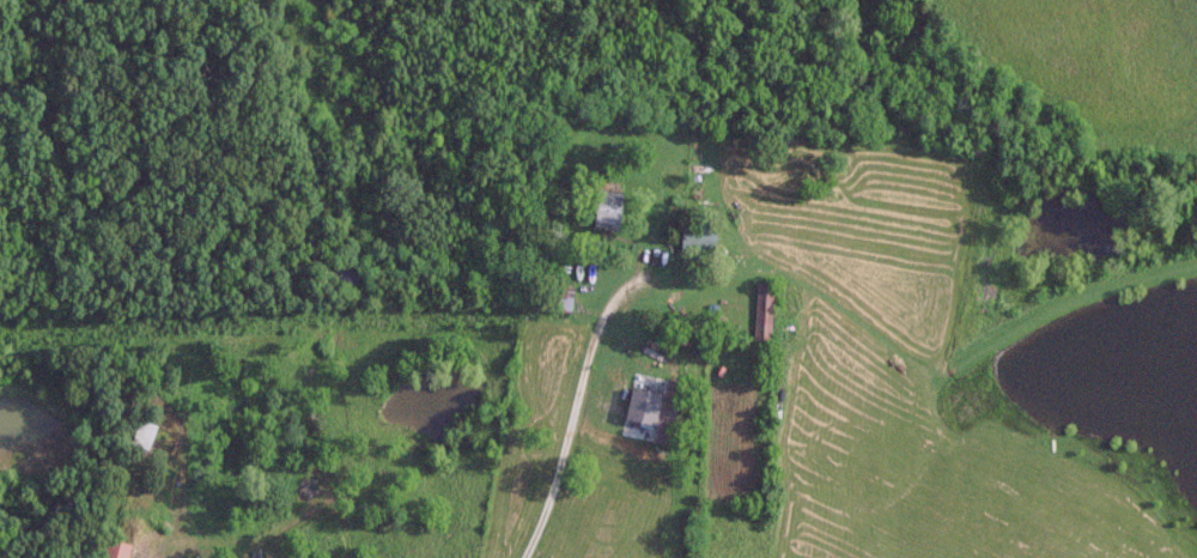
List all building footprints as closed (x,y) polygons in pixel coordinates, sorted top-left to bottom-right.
[(618,196),(591,194),(590,228),(616,229),(618,196)] [(678,223),(678,252),(713,252),(713,223),(678,223)] [(772,284),(753,284),(753,341),(772,341),(772,284)] [(568,311),(571,288),(556,286),(553,308),(568,311)] [(105,538),(99,557),(125,557),(129,545),(105,538)]
